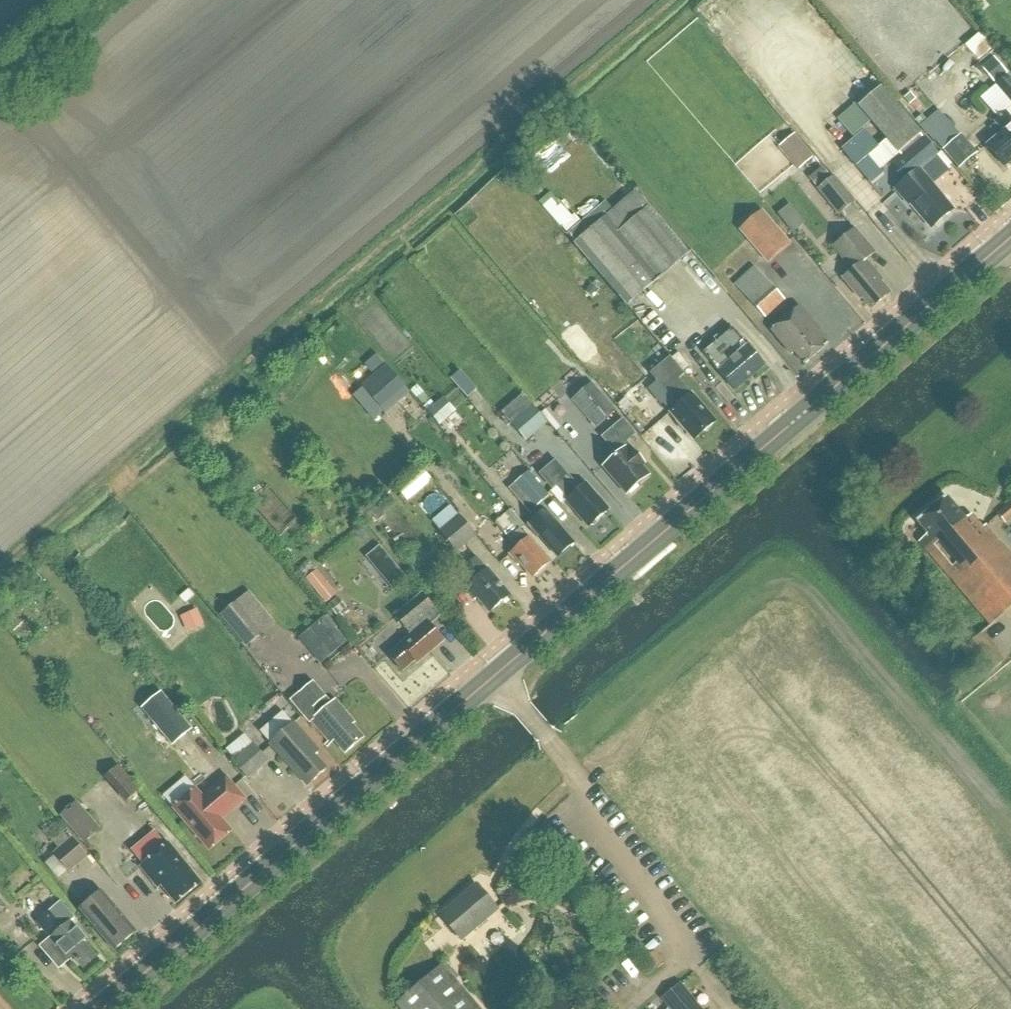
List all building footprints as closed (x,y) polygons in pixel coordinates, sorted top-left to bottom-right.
[(977,34),(964,43),(974,60),(988,51),(977,34)] [(994,85),(1010,105),(1010,82),(1005,75),(994,85)] [(910,204),(931,229),(953,211),(931,185),(930,185),(919,172),(937,156),(880,88),(852,112),(866,129),(872,124),(886,140),(899,155),(901,158),(893,164),(907,180),(895,190),(908,206),(910,204)] [(1003,133),(987,147),(1004,167),(1010,161),(1010,119),(1006,112),(994,122),(1003,133)] [(899,155),(886,140),(879,147),(865,131),(843,151),(871,184),(883,174),(880,171),(891,162),(899,155)] [(796,134),(780,148),(799,170),(815,156),(796,134)] [(948,150),(964,169),(982,153),(966,135),(948,150)] [(824,166),(814,175),(821,184),(832,176),(824,166)] [(838,215),(855,201),(833,174),(832,176),(821,184),(816,188),(838,215)] [(562,231),(574,220),(549,191),(537,201),(562,231)] [(608,222),(605,219),(575,245),(627,306),(688,254),(639,196),(608,222)] [(739,230),(767,264),(791,243),(763,210),(739,230)] [(786,210),(780,215),(795,234),(801,229),(786,210)] [(874,253),(855,230),(833,248),(852,271),(842,279),(860,300),(862,299),(871,310),(890,294),(880,283),(882,281),(865,261),(874,253)] [(735,285),(756,308),(777,290),(755,266),(735,285)] [(799,307),(771,331),(780,342),(780,343),(791,355),(794,353),(804,366),(827,346),(816,333),(819,331),(799,307)] [(732,329),(703,354),(735,392),(764,367),(732,329)] [(375,377),(364,387),(386,414),(411,393),(388,366),(379,355),(366,366),(375,377)] [(671,360),(651,376),(664,391),(677,407),(670,413),(672,415),(675,422),(678,422),(694,441),(704,432),(708,433),(713,425),(715,424),(680,382),(685,377),(671,360)] [(458,369),(448,377),(463,397),(474,389),(458,369)] [(569,402),(592,429),(613,411),(590,384),(569,402)] [(497,413),(524,443),(545,424),(519,394),(497,413)] [(456,412),(444,398),(429,411),(441,426),(456,412)] [(623,421),(602,438),(617,456),(603,468),(626,495),(628,493),(630,495),(639,488),(637,486),(649,476),(639,464),(641,462),(625,443),(635,435),(623,421)] [(557,461),(542,474),(554,488),(555,487),(567,500),(565,502),(588,528),(591,526),(594,526),(598,522),(599,519),(607,512),(596,501),(598,499),(586,484),(581,489),(557,461)] [(529,472),(515,484),(535,507),(549,495),(529,472)] [(405,499),(430,480),(424,473),(399,491),(405,499)] [(927,536),(919,543),(990,627),(1010,610),(1010,557),(985,527),(982,529),(971,516),(965,521),(946,498),(916,523),(927,536)] [(1006,524),(1010,520),(1010,502),(1002,509),(997,514),(1006,524)] [(428,525),(453,555),(474,537),(449,508),(428,525)] [(520,530),(524,527),(510,511),(495,524),(517,549),(509,555),(518,566),(519,564),(532,579),(551,564),(528,538),(527,539),(520,530)] [(536,538),(539,536),(557,558),(573,544),(545,511),(527,527),(536,538)] [(288,528),(299,539),(308,529),(298,519),(288,528)] [(361,527),(355,533),(363,541),(369,536),(361,527)] [(362,556),(392,589),(406,576),(376,544),(362,556)] [(477,599),(489,613),(509,596),(488,570),(487,571),(475,558),(463,568),(466,571),(459,578),(468,587),(470,591),(468,593),(474,601),(477,599)] [(308,578),(328,603),(339,594),(318,570),(308,578)] [(389,656),(402,672),(415,661),(417,664),(443,642),(427,623),(439,614),(422,594),(395,617),(411,636),(389,656)] [(221,616),(247,647),(263,633),(238,602),(221,616)] [(194,607),(177,616),(186,632),(203,624),(194,607)] [(318,664),(346,640),(323,613),(295,637),(318,664)] [(314,682),(291,701),(311,725),(313,723),(331,744),(335,741),(345,754),(363,739),(352,726),(354,724),(335,701),(326,709),(321,703),(328,698),(314,682)] [(143,710),(173,747),(193,730),(163,694),(143,710)] [(319,753),(294,724),(270,745),(307,787),(311,783),(312,783),(327,770),(315,756),(319,753)] [(253,745),(234,762),(248,778),(268,762),(253,745)] [(202,798),(195,790),(172,810),(208,851),(231,832),(220,819),(249,794),(230,773),(202,798)] [(127,803),(141,791),(133,782),(119,794),(127,803)] [(77,797),(60,811),(84,840),(101,825),(77,797)] [(53,850),(70,869),(90,851),(73,832),(53,850)] [(161,884),(176,903),(200,884),(167,844),(140,866),(157,887),(161,884)] [(440,916),(461,941),(497,910),(476,885),(440,916)] [(102,892),(80,911),(114,951),(124,942),(124,943),(136,933),(102,892)] [(51,911),(38,922),(50,937),(39,947),(59,970),(70,960),(73,957),(83,969),(95,958),(83,944),(86,941),(70,922),(64,927),(51,911)] [(649,957),(659,970),(667,964),(657,951),(649,957)] [(442,966),(397,1005),(400,1008),(479,1008),(442,966)] [(682,982),(663,999),(671,1008),(705,1008),(682,982)] [(559,997),(545,1008),(569,1008),(559,997)]
